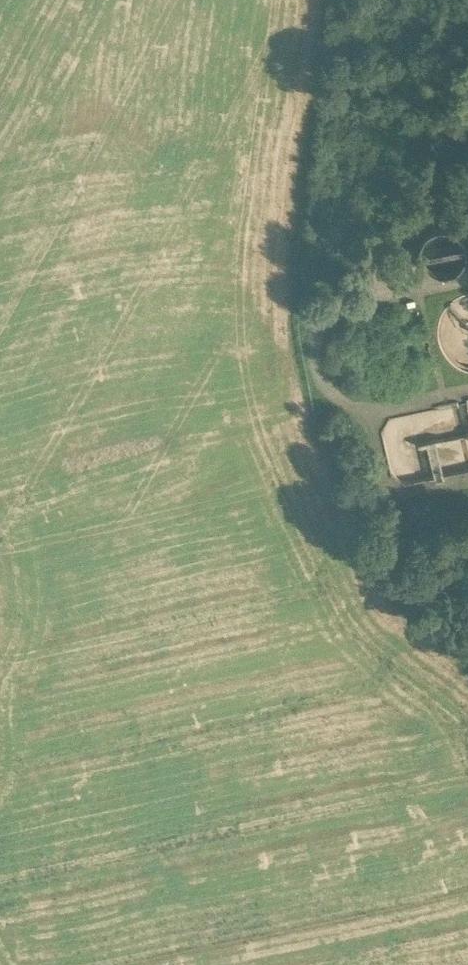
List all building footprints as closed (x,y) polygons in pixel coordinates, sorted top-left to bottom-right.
[(426,248),(428,258),(432,264),(438,269),(446,272),(457,271),(467,265),(467,263),(467,233),(467,231),(456,225),(447,224),(439,227),(431,233),(428,239),(426,248)]
